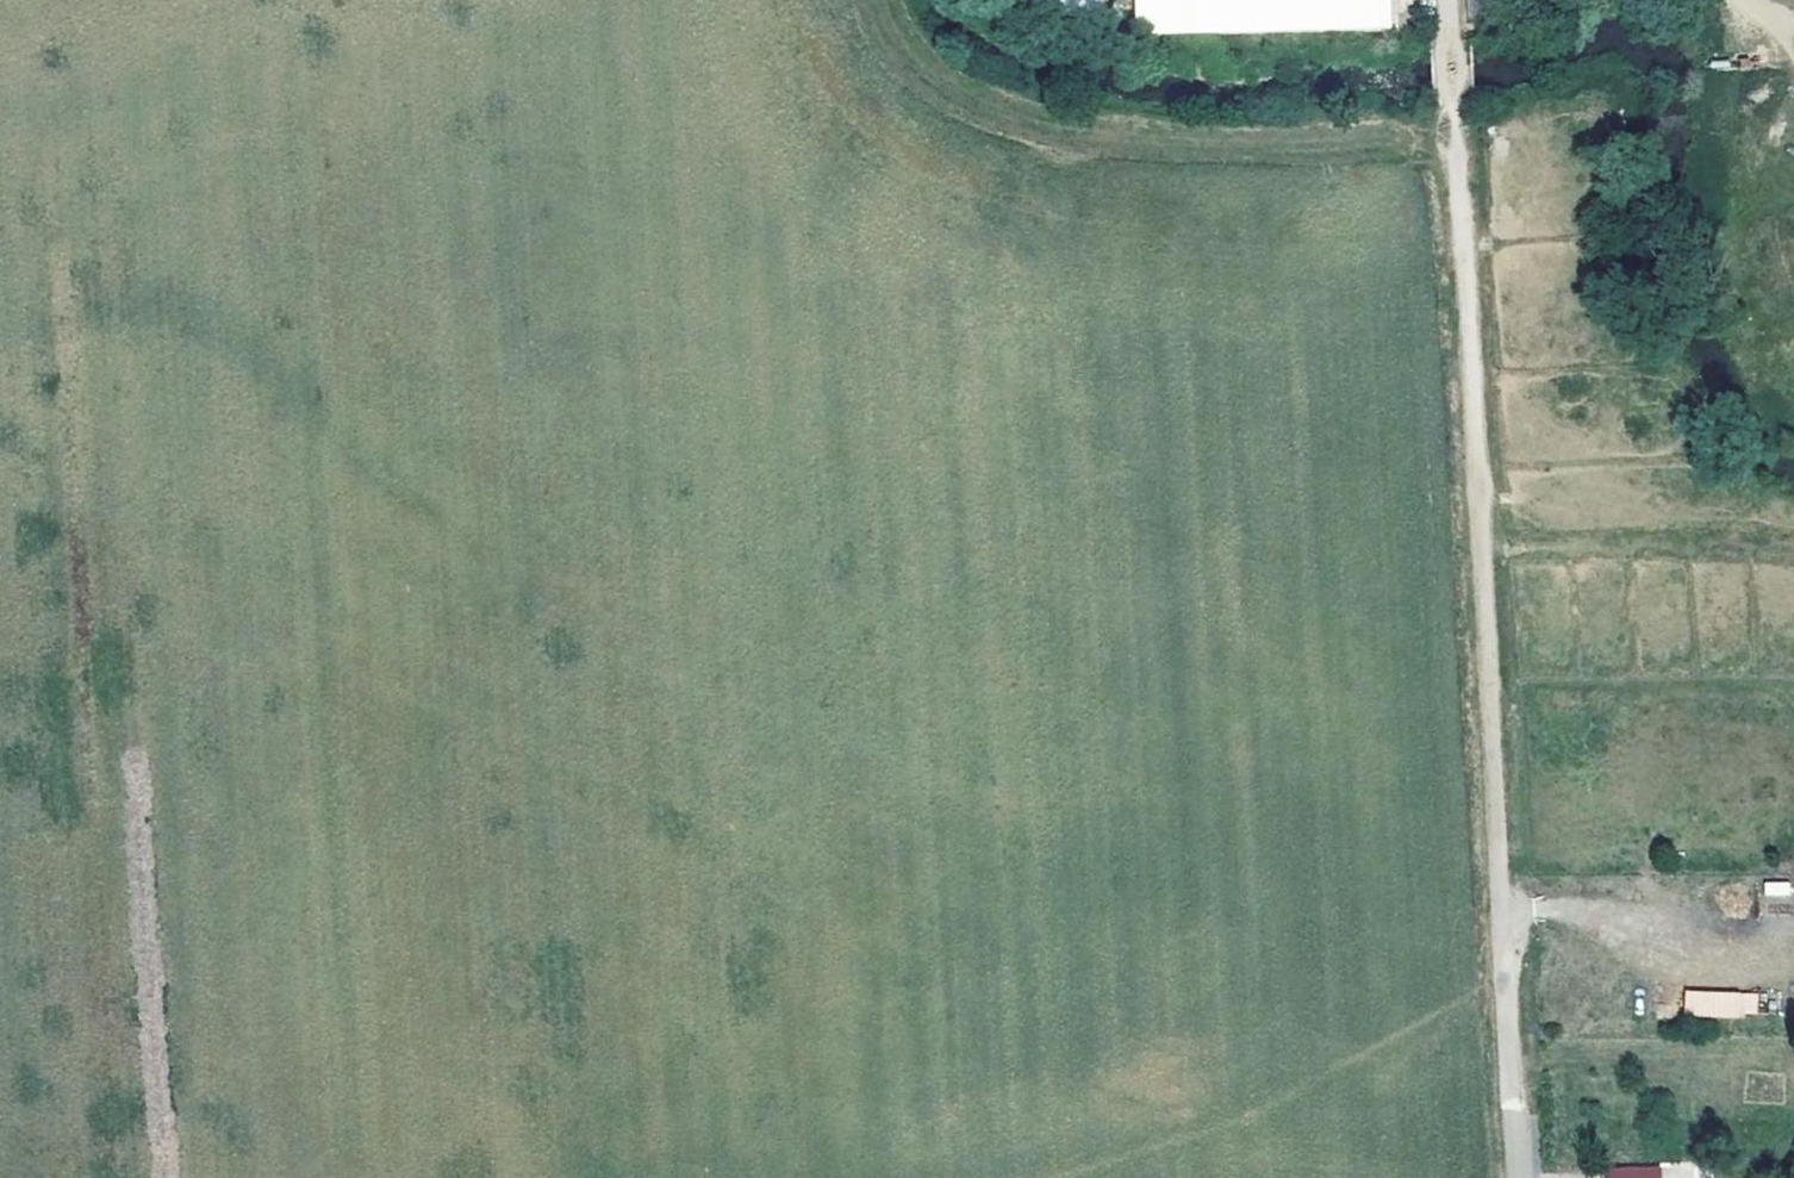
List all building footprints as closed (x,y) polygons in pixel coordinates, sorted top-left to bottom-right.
[(1391,29),(1390,0),(1133,0),(1134,36),(1391,29)] [(1764,882),(1764,896),(1791,897),(1791,882),(1764,882)] [(1684,992),(1684,1017),(1758,1016),(1757,991),(1684,992)]
